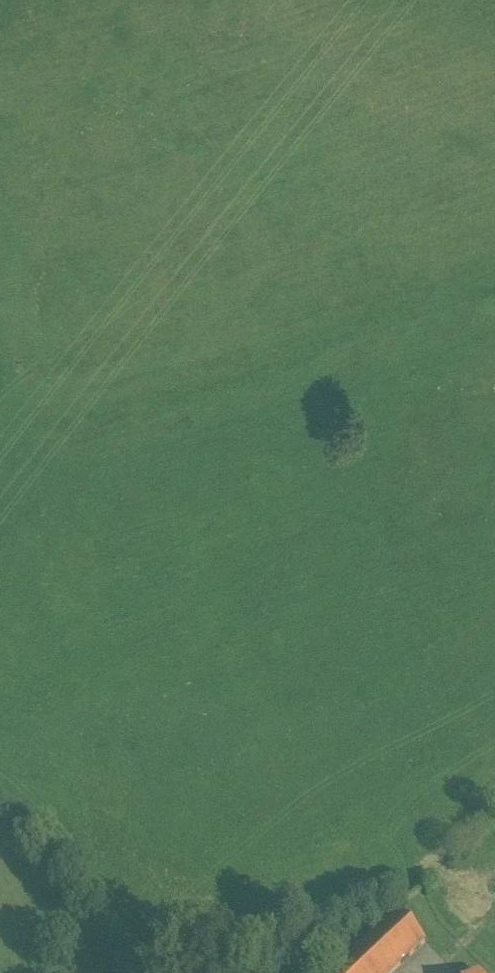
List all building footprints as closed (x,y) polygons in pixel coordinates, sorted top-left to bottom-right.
[(423,945),(390,910),(325,972),(394,972),(423,945)]
